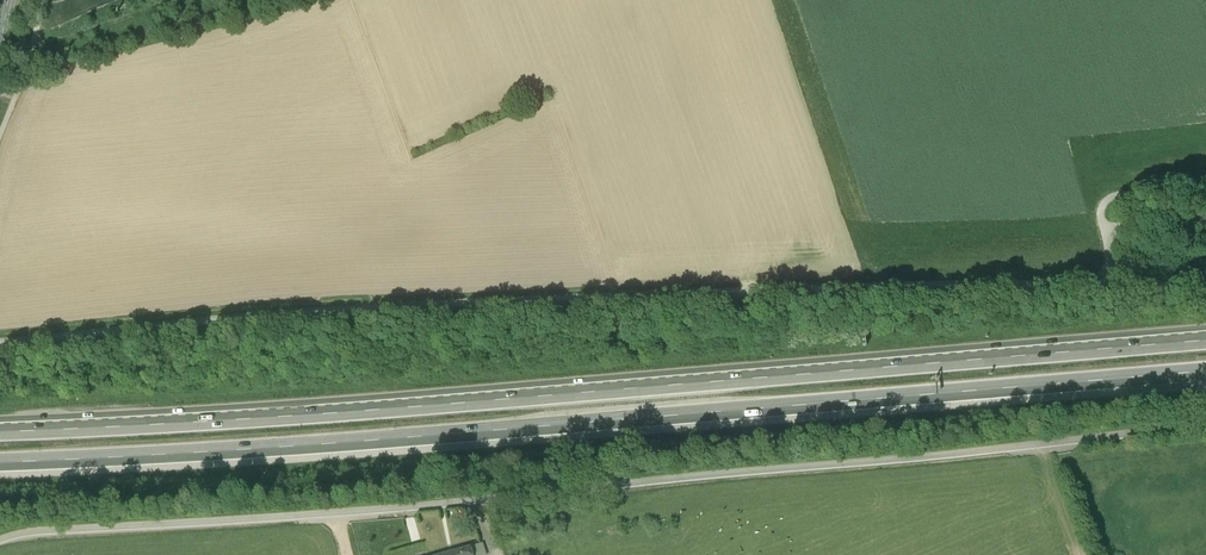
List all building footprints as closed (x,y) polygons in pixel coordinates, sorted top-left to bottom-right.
[(470,549),(472,554),(485,554),(482,546),(470,549)]
